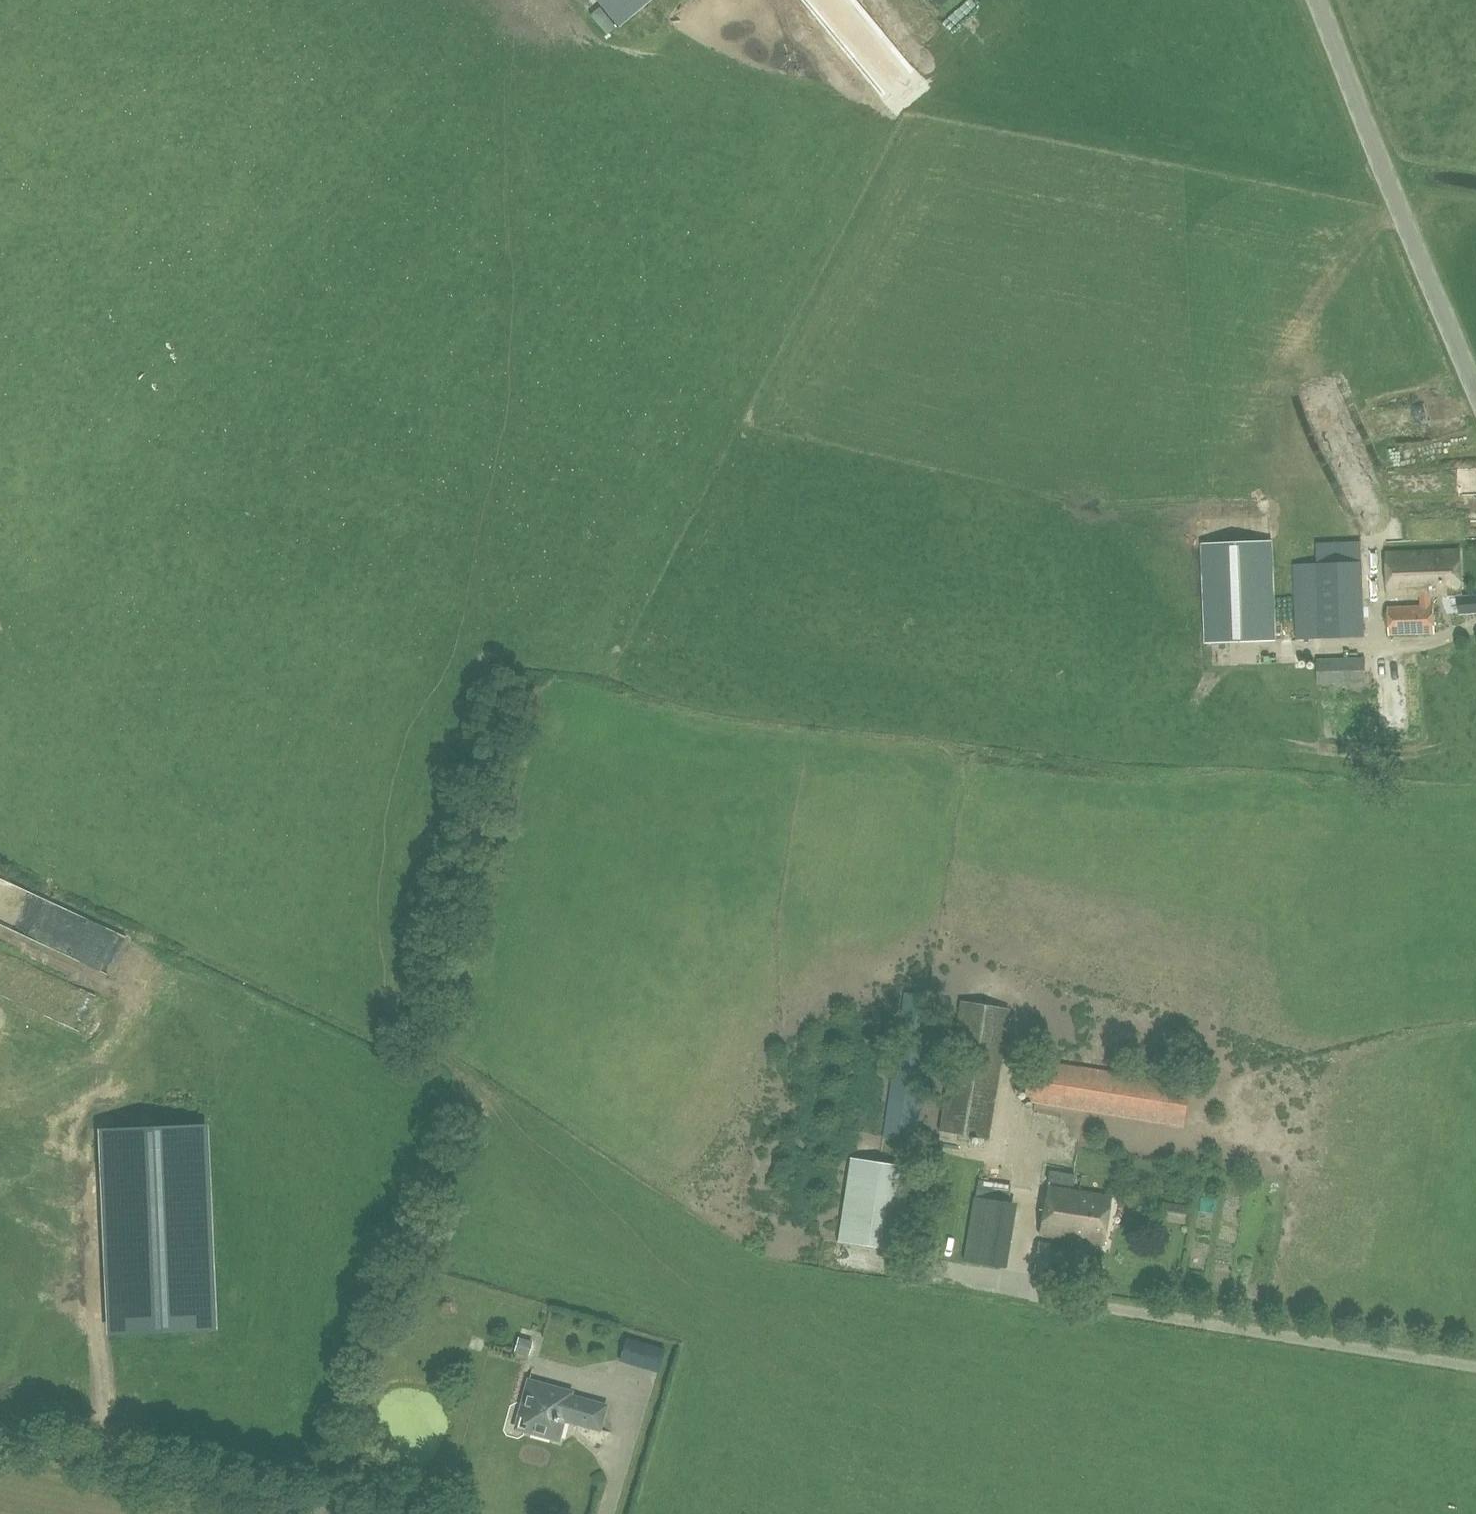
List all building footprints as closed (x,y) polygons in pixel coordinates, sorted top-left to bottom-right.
[(899,30),(923,12),(914,0),(877,0),(899,30)] [(1269,541),(1205,543),(1208,641),(1272,638),(1269,541)] [(1363,637),(1360,542),(1316,544),(1317,563),(1293,564),(1295,639),(1363,637)] [(1460,549),(1386,552),(1388,596),(1419,595),(1420,605),(1387,606),(1388,634),(1434,633),(1434,605),(1431,605),(1430,594),(1462,593),(1460,549)] [(1365,682),(1364,658),(1316,660),(1317,684),(1365,682)] [(883,1135),(912,1140),(935,998),(905,993),(883,1135)] [(1008,1010),(961,1002),(940,1131),(987,1138),(1008,1010)] [(1189,1086),(1031,1060),(1024,1099),(1182,1125),(1189,1086)] [(897,1249),(908,1165),(849,1157),(837,1241),(897,1249)] [(963,1252),(1008,1253),(1010,1170),(975,1170),(974,1187),(964,1187),(963,1252)] [(1102,1244),(1110,1196),(1048,1186),(1040,1233),(1072,1239),(1077,1239),(1102,1244)] [(1071,1278),(1076,1247),(1077,1239),(1072,1239),(1071,1246),(1039,1241),(1034,1273),(1071,1278)] [(519,1344),(523,1330),(511,1328),(508,1341),(519,1344)] [(627,1338),(621,1359),(659,1370),(665,1349),(627,1338)] [(530,1413),(525,1431),(559,1440),(564,1420),(600,1430),(607,1406),(571,1396),(572,1392),(529,1380),(522,1404),(527,1412),(530,1413)]
